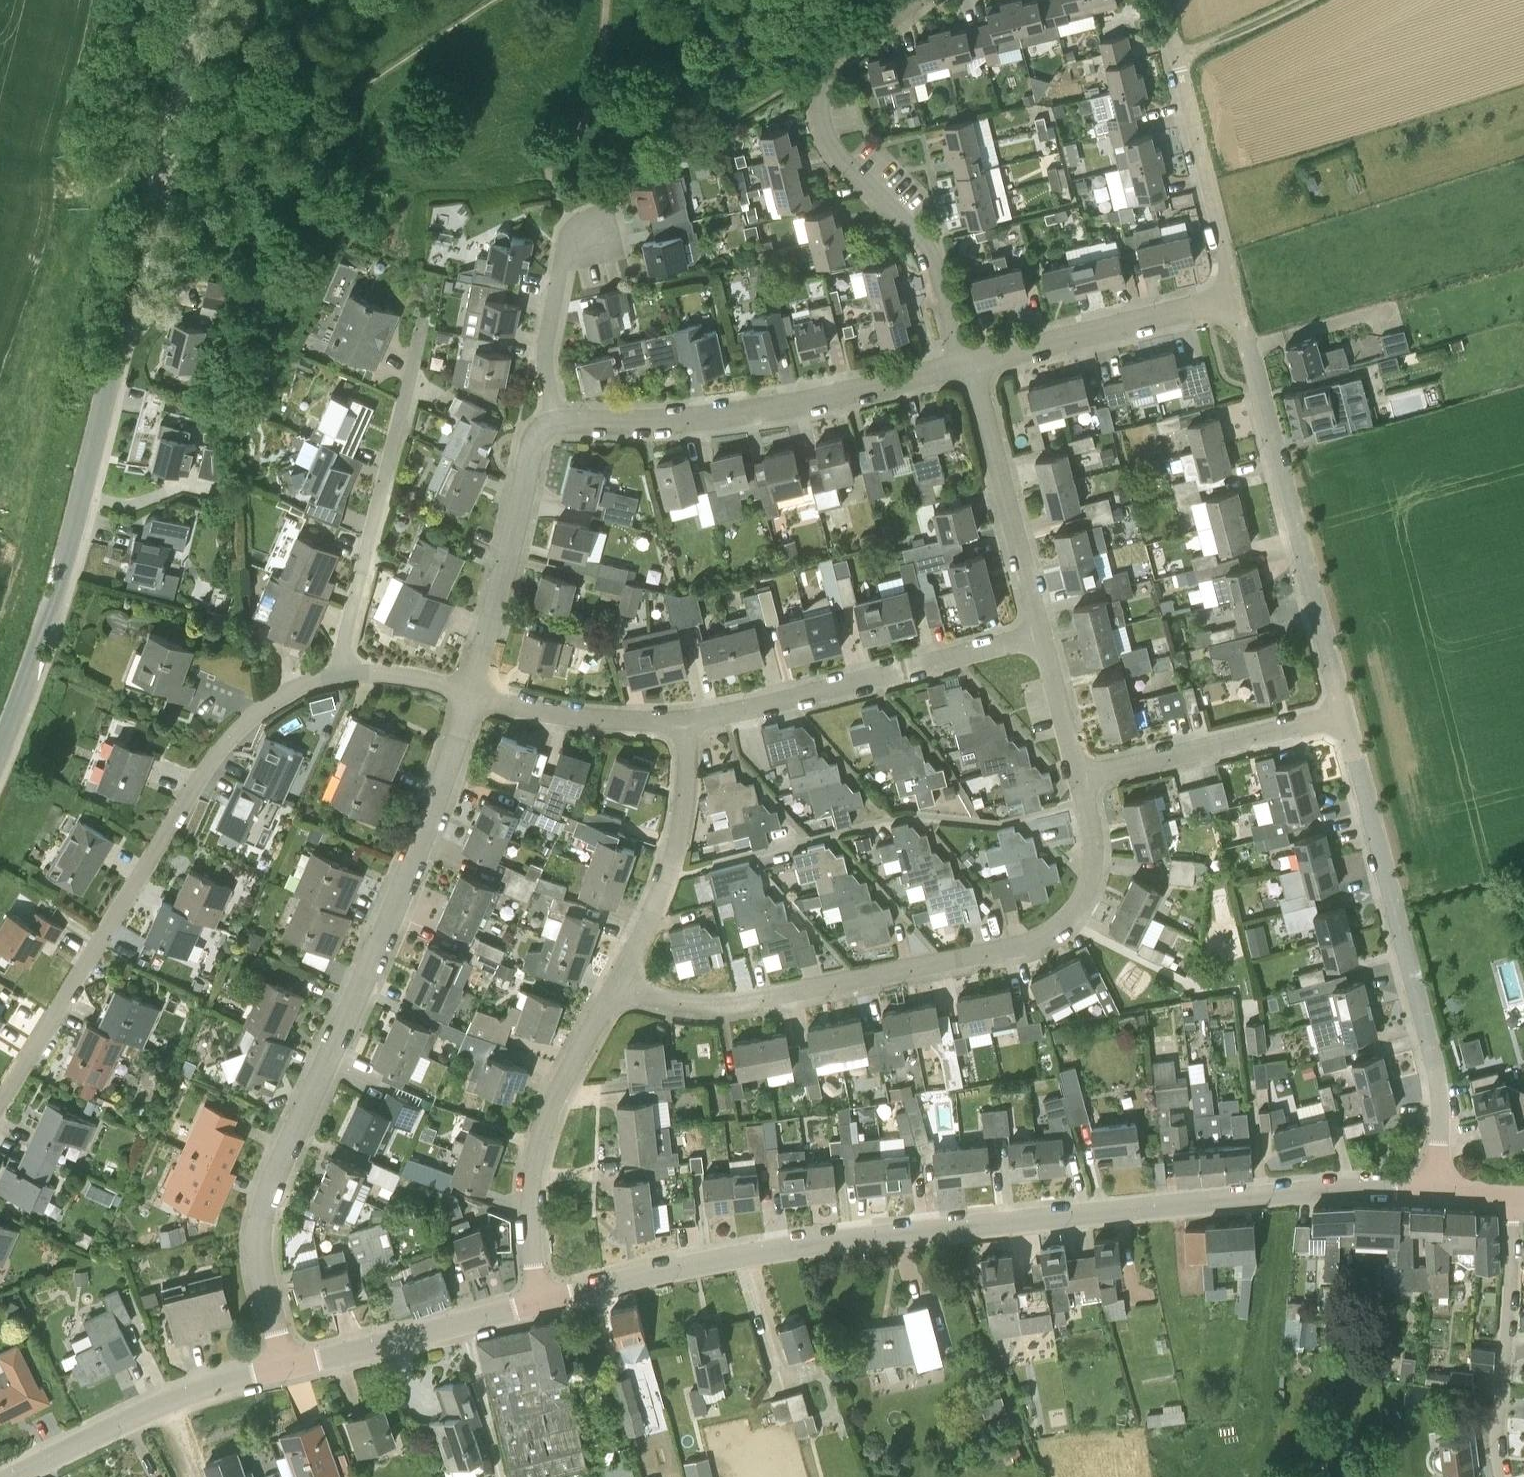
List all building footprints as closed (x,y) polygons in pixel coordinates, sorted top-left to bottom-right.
[(995,38),(1019,32),(1011,0),(986,6),(990,23),(978,26),(985,53),(984,53),(987,65),(1000,62),(997,50),(998,50),(995,38)] [(1019,32),(1049,25),(1052,37),(1060,36),(1051,0),(1033,0),(1023,2),(1023,0),(1011,0),(1019,32)] [(1093,11),(1090,0),(1051,0),(1060,36),(1066,34),(1063,21),(1093,14),(1092,11),(1093,11)] [(1093,11),(1118,5),(1117,0),(1090,0),(1093,11)] [(964,58),(984,53),(985,53),(978,26),(952,32),(951,27),(940,30),(948,62),(947,62),(951,76),(968,72),(964,58)] [(923,68),(947,62),(948,62),(940,30),(929,33),(931,38),(916,41),(919,53),(907,56),(914,83),(913,83),(917,99),(929,96),(925,80),(926,79),(923,68)] [(1103,54),(1130,47),(1127,35),(1100,41),(1103,54)] [(1137,73),(1130,47),(1103,54),(1105,61),(1113,91),(1145,83),(1142,72),(1137,73)] [(1063,51),(1066,63),(1077,61),(1073,48),(1063,51)] [(1095,63),(1105,61),(1103,54),(1083,59),(1087,73),(1096,70),(1095,63)] [(917,99),(913,83),(914,83),(907,56),(881,62),(880,57),(868,60),(876,92),(891,88),(895,104),(917,99)] [(1147,94),(1145,83),(1113,91),(1089,96),(1095,120),(1092,121),(1093,126),(1087,128),(1089,136),(1110,131),(1137,124),(1134,113),(1146,110),(1142,95),(1147,94)] [(1087,97),(1103,93),(1101,87),(1097,88),(1097,86),(1089,88),(1089,90),(1085,91),(1087,97)] [(1035,102),(1033,95),(1024,97),(1026,105),(1035,102)] [(1064,103),(1054,106),(1057,116),(1066,114),(1064,103)] [(959,119),(956,104),(949,106),(952,121),(959,119)] [(961,114),(970,112),(968,106),(960,108),(961,114)] [(919,115),(908,118),(910,126),(921,124),(919,115)] [(1038,129),(1052,125),(1049,115),(1035,118),(1038,129)] [(943,140),(946,151),(978,144),(972,118),(945,125),(948,139),(943,140)] [(1140,137),(1137,124),(1110,131),(1113,144),(1119,168),(1163,157),(1160,146),(1155,148),(1152,134),(1140,137)] [(1053,127),(1052,125),(1038,129),(1040,140),(1050,137),(1056,136),(1054,127),(1053,127)] [(767,159),(799,151),(796,140),(791,141),(788,127),(761,134),(767,158),(767,159)] [(737,166),(747,164),(739,131),(729,134),(737,166)] [(1076,140),(1064,143),(1066,152),(1079,149),(1076,140)] [(984,168),(978,144),(946,151),(949,162),(954,161),(957,175),(984,169),(984,168)] [(802,162),(799,151),(767,159),(767,158),(751,163),(754,172),(758,175),(759,174),(770,171),(774,184),(800,178),(797,163),(802,162)] [(1128,206),(1133,204),(1135,213),(1145,210),(1146,212),(1167,207),(1165,197),(1167,196),(1161,169),(1165,168),(1163,157),(1119,168),(1128,206)] [(1002,191),(996,165),(984,168),(984,169),(957,175),(961,190),(956,191),(958,202),(1002,191)] [(1050,179),(1059,177),(1057,166),(1047,168),(1050,179)] [(734,173),(736,182),(746,180),(743,171),(734,173)] [(1305,178),(1309,190),(1319,186),(1314,174),(1305,178)] [(654,228),(661,227),(690,219),(682,188),(687,187),(684,175),(636,187),(643,215),(651,213),(654,228)] [(1062,185),(1067,184),(1068,183),(1066,175),(1059,177),(1062,185)] [(1062,185),(1059,177),(1050,179),(1053,190),(1062,187),(1062,185)] [(800,178),(774,184),(780,210),(792,207),(811,202),(809,191),(804,192),(800,178)] [(1088,190),(1086,179),(1076,182),(1078,192),(1088,190)] [(748,190),(746,180),(736,182),(739,194),(749,191),(759,188),(759,187),(748,190)] [(750,196),(760,194),(759,188),(749,191),(750,196)] [(749,191),(739,194),(742,204),(751,202),(750,196),(749,191)] [(1002,191),(958,202),(961,213),(966,211),(970,226),(1009,216),(1002,191)] [(730,207),(739,205),(736,195),(728,197),(730,207)] [(746,209),(749,222),(758,220),(755,207),(746,209)] [(780,210),(782,216),(793,213),(792,207),(780,210)] [(1056,211),(1058,221),(1069,218),(1066,208),(1056,211)] [(1110,221),(1121,218),(1119,208),(1108,211),(1110,221)] [(811,241),(844,233),(841,222),(836,223),(832,209),(805,215),(811,241)] [(1058,221),(1056,211),(1045,214),(1047,223),(1058,221)] [(690,219),(661,227),(664,238),(644,243),(650,271),(688,264),(683,241),(696,239),(692,219),(690,219)] [(1171,271),(1161,232),(1159,224),(1132,230),(1133,233),(1124,236),(1128,252),(1139,249),(1144,273),(1159,269),(1160,274),(1171,271)] [(986,229),(988,238),(999,236),(996,226),(986,229)] [(1161,232),(1171,271),(1182,269),(1181,264),(1196,260),(1187,226),(1161,232)] [(744,229),(746,241),(759,238),(756,227),(744,229)] [(472,281),(507,288),(510,275),(519,277),(521,269),(527,270),(533,240),(513,236),(509,234),(507,231),(503,229),(499,229),(496,231),(494,235),(495,238),(494,241),(492,241),(489,258),(477,255),(475,266),(459,271),(457,278),(472,281)] [(988,238),(986,229),(975,231),(977,241),(988,238)] [(846,244),(844,233),(811,241),(818,266),(845,259),(841,245),(846,244)] [(762,241),(765,251),(774,249),(772,238),(762,241)] [(1118,243),(1092,249),(1100,283),(1114,280),(1115,285),(1127,282),(1118,243)] [(1069,262),(1076,295),(1087,292),(1086,287),(1100,283),(1092,249),(1091,245),(1066,251),(1067,257),(1069,262)] [(774,249),(765,251),(768,262),(777,260),(774,249)] [(996,273),(1004,304),(1015,302),(1014,297),(1029,293),(1022,266),(1009,269),(1004,253),(992,257),(994,265),(996,273)] [(1076,295),(1069,262),(1067,257),(1041,263),(1049,296),(1064,292),(1065,298),(1076,295)] [(863,267),(869,292),(897,286),(893,271),(898,270),(895,259),(863,267)] [(376,271),(379,273),(383,272),(385,269),(384,265),(380,263),(376,264),(375,267),(376,271)] [(819,272),(816,263),(807,265),(810,275),(819,272)] [(760,264),(749,266),(751,277),(762,275),(760,264)] [(1004,304),(996,273),(994,265),(969,271),(977,306),(992,302),(993,307),(1004,304)] [(450,293),(454,277),(444,275),(441,291),(450,293)] [(507,288),(472,281),(467,308),(462,333),(478,336),(480,325),(515,332),(520,305),(505,302),(507,288)] [(900,300),(897,286),(869,292),(876,317),(908,309),(905,298),(900,300)] [(590,337),(621,330),(617,311),(629,308),(625,288),(598,294),(600,306),(585,309),(587,317),(585,317),(590,337)] [(831,302),(840,299),(838,289),(828,291),(831,302)] [(229,317),(233,302),(205,295),(201,310),(229,317)] [(376,366),(386,342),(381,340),(393,312),(355,295),(332,346),(376,366)] [(843,310),(840,299),(831,302),(834,312),(843,310)] [(840,339),(834,312),(831,302),(810,307),(811,312),(793,316),(804,360),(826,354),(823,343),(840,339)] [(911,321),(908,309),(876,317),(882,343),(909,336),(906,322),(911,321)] [(779,363),(775,347),(788,344),(780,310),(754,317),(756,327),(744,330),(753,369),(779,363)] [(783,314),(788,333),(795,331),(790,313),(783,314)] [(195,370),(205,330),(175,322),(164,362),(195,370)] [(845,337),(855,334),(852,323),(843,326),(845,337)] [(675,330),(676,332),(681,356),(683,362),(696,359),(699,374),(725,369),(716,330),(704,333),(702,324),(675,330)] [(1386,355),(1409,349),(1403,329),(1380,336),(1386,355)] [(438,330),(436,338),(448,341),(450,333),(438,330)] [(622,383),(619,368),(634,365),(637,372),(654,363),(658,369),(681,356),(676,332),(639,340),(609,346),(611,353),(577,361),(584,391),(602,387),(605,392),(622,383)] [(505,382),(511,355),(492,351),(494,339),(466,334),(461,356),(456,356),(451,379),(495,400),(499,381),(505,382)] [(1319,351),(1315,336),(1286,345),(1295,375),(1307,372),(1310,379),(1350,368),(1343,344),(1319,351)] [(1463,339),(1450,342),(1452,351),(1466,347),(1463,339)] [(1178,368),(1173,350),(1148,357),(1150,368),(1156,388),(1180,382),(1184,397),(1194,394),(1196,404),(1215,399),(1205,361),(1178,368)] [(1396,356),(1377,361),(1380,372),(1399,367),(1396,356)] [(1156,388),(1150,368),(1148,357),(1122,363),(1126,379),(1104,384),(1110,408),(1125,404),(1123,396),(1156,388)] [(298,366),(311,371),(313,364),(301,359),(298,366)] [(1056,380),(1064,412),(1090,405),(1082,373),(1056,380)] [(1064,412),(1056,380),(1029,387),(1037,418),(1064,412)] [(1303,389),(1285,394),(1295,433),(1313,428),(1313,427),(1314,427),(1318,439),(1353,430),(1339,380),(1303,390),(1303,389)] [(139,417),(141,418),(137,431),(136,430),(129,462),(148,466),(158,422),(160,422),(169,424),(176,395),(146,388),(139,417)] [(311,435),(322,440),(352,453),(366,427),(359,423),(369,404),(349,395),(347,400),(332,393),(319,423),(316,422),(311,435)] [(445,451),(455,456),(484,469),(490,456),(484,454),(497,427),(481,419),(486,408),(459,395),(453,406),(455,411),(462,415),(445,451)] [(1115,428),(1109,404),(1097,407),(1103,431),(1115,428)] [(924,450),(937,447),(955,442),(950,423),(947,424),(944,412),(916,419),(924,450)] [(1159,432),(1182,426),(1179,415),(1155,420),(1159,432)] [(1194,450),(1226,442),(1219,416),(1188,424),(1194,450)] [(191,429),(169,424),(160,422),(157,436),(162,437),(154,467),(179,473),(180,469),(188,471),(195,443),(188,441),(191,429)] [(1033,449),(1045,446),(1039,422),(1027,425),(1033,449)] [(874,464),(889,460),(903,456),(911,454),(907,437),(899,439),(895,424),(866,431),(874,464)] [(1071,452),(1095,446),(1091,434),(1067,440),(1071,452)] [(855,477),(849,451),(846,452),(842,437),(816,443),(820,459),(807,462),(818,508),(843,503),(838,481),(855,477)] [(352,453),(322,440),(307,474),(303,468),(291,473),(296,485),(302,484),(319,491),(317,496),(315,500),(309,498),(303,510),(328,521),(347,484),(351,486),(365,459),(352,453)] [(1232,468),(1226,442),(1194,450),(1201,476),(1232,468)] [(202,471),(214,474),(222,448),(209,445),(202,471)] [(1100,449),(1103,463),(1115,461),(1112,446),(1100,449)] [(945,480),(937,447),(924,450),(926,458),(914,461),(920,486),(924,499),(936,497),(932,483),(945,480)] [(803,488),(794,449),(765,456),(771,480),(759,483),(761,492),(767,517),(780,514),(775,495),(803,488)] [(761,492),(759,483),(754,464),(744,467),(741,451),(713,458),(720,487),(708,490),(715,521),(744,514),(740,497),(761,492)] [(1036,460),(1043,487),(1074,479),(1067,452),(1036,460)] [(484,469),(455,456),(453,460),(444,455),(431,483),(440,487),(438,492),(448,497),(446,500),(448,507),(459,512),(465,510),(466,506),(470,507),(487,471),(484,469)] [(708,490),(706,483),(695,486),(687,456),(658,463),(668,503),(696,496),(703,524),(715,521),(708,490)] [(893,476),(889,460),(874,464),(874,468),(862,471),(869,498),(884,495),(880,479),(893,476)] [(632,524),(635,512),(630,510),(633,495),(600,487),(604,472),(571,464),(564,495),(604,505),(601,517),(632,524)] [(1172,483),(1175,495),(1198,489),(1195,477),(1172,483)] [(1074,479),(1043,487),(1050,513),(1081,505),(1074,479)] [(1131,489),(1135,503),(1147,500),(1143,485),(1131,489)] [(1198,489),(1175,495),(1178,506),(1201,500),(1198,489)] [(1213,525),(1245,517),(1238,491),(1207,499),(1213,525)] [(1087,515),(1112,508),(1108,496),(1084,503),(1087,515)] [(961,547),(958,536),(977,531),(970,502),(935,511),(942,539),(903,548),(906,561),(913,559),(937,553),(961,547)] [(1122,506),(1112,509),(1114,518),(1115,520),(1125,517),(1122,506)] [(1112,509),(1112,508),(1087,515),(1090,525),(1055,534),(1062,561),(1093,553),(1093,552),(1100,551),(1094,526),(1115,520),(1114,518),(1112,509)] [(183,548),(189,523),(154,514),(145,519),(141,537),(136,536),(126,575),(161,583),(171,544),(183,548)] [(284,528),(300,536),(305,525),(289,517),(284,528)] [(1251,542),(1245,517),(1213,525),(1220,550),(1251,542)] [(596,573),(599,562),(607,532),(557,519),(550,549),(567,553),(564,564),(596,573)] [(285,579),(328,597),(334,582),(327,579),(338,553),(300,536),(299,538),(290,534),(282,552),(291,556),(281,577),(285,579)] [(885,549),(896,546),(894,535),(882,538),(885,549)] [(406,580),(445,599),(465,557),(420,536),(410,557),(415,560),(406,580)] [(877,536),(860,540),(863,551),(879,547),(877,536)] [(795,545),(778,549),(781,564),(798,560),(795,545)] [(961,547),(937,553),(913,559),(916,573),(943,565),(950,564),(957,590),(990,581),(983,554),(964,559),(961,547)] [(1195,569),(1218,562),(1215,551),(1192,557),(1195,569)] [(1100,579),(1093,553),(1062,561),(1069,587),(1100,579)] [(830,604),(842,601),(833,565),(831,557),(819,560),(827,593),(824,594),(818,596),(804,607),(805,614),(815,653),(841,647),(832,608),(830,604)] [(1218,562),(1195,569),(1198,580),(1211,577),(1218,602),(1232,599),(1264,591),(1257,565),(1241,569),(1237,557),(1218,562)] [(906,589),(907,588),(920,585),(916,573),(913,559),(906,561),(899,563),(906,589)] [(597,574),(625,581),(629,568),(600,561),(597,574)] [(857,601),(846,561),(833,565),(842,601),(843,605),(856,602),(857,601)] [(629,568),(625,581),(633,583),(636,570),(629,568)] [(1188,583),(1198,580),(1195,569),(1185,571),(1185,572),(1178,574),(1181,585),(1188,583)] [(1105,589),(1130,582),(1127,570),(1102,576),(1105,589)] [(568,608),(575,581),(543,573),(537,601),(568,608)] [(625,581),(597,574),(594,586),(622,593),(625,581)] [(328,597),(285,579),(278,594),(265,587),(255,611),(310,636),(328,597)] [(445,599),(406,580),(405,579),(386,620),(435,642),(454,602),(445,599)] [(641,585),(633,583),(625,581),(622,593),(619,608),(634,612),(641,585)] [(990,581),(957,590),(964,617),(997,608),(990,581)] [(1130,582),(1105,589),(1108,601),(1133,594),(1130,582)] [(771,588),(759,591),(767,620),(779,617),(771,588)] [(882,595),(892,634),(917,627),(907,588),(906,589),(882,595)] [(656,591),(647,589),(648,597),(656,596),(656,591)] [(686,620),(680,595),(665,591),(671,623),(686,620)] [(696,591),(680,595),(686,620),(687,625),(704,621),(696,591)] [(729,631),(737,666),(764,659),(756,627),(768,624),(767,620),(759,591),(744,595),(748,612),(723,619),(727,632),(729,631)] [(1270,616),(1264,591),(1232,599),(1239,625),(1270,616)] [(215,593),(210,609),(225,614),(230,598),(215,593)] [(882,595),(857,601),(856,602),(866,640),(892,634),(882,595)] [(937,599),(924,602),(930,625),(943,622),(937,599)] [(1105,600),(1074,608),(1081,635),(1112,627),(1105,600)] [(815,653),(805,614),(779,621),(789,660),(815,653)] [(560,640),(577,644),(580,631),(555,624),(552,637),(529,631),(521,660),(552,668),(560,640)] [(1234,625),(1211,631),(1213,642),(1237,637),(1234,625)] [(650,633),(652,642),(660,677),(687,671),(677,627),(650,633)] [(1119,653),(1112,627),(1081,635),(1088,661),(1119,653)] [(1213,642),(1211,631),(1210,628),(1191,633),(1195,647),(1208,644),(1213,642)] [(580,631),(577,644),(593,648),(596,635),(580,631)] [(729,631),(727,632),(701,638),(710,673),(737,666),(729,631)] [(189,702),(196,685),(183,680),(194,649),(151,632),(143,652),(148,654),(139,678),(170,690),(168,694),(189,702)] [(1252,673),(1283,665),(1276,639),(1260,643),(1257,632),(1237,637),(1213,642),(1208,644),(1211,655),(1228,657),(1233,677),(1252,673)] [(660,677),(652,642),(650,633),(623,639),(633,683),(660,677)] [(1125,662),(1150,656),(1146,644),(1122,651),(1125,662)] [(1183,665),(1186,661),(1184,652),(1173,655),(1176,667),(1183,665)] [(1153,668),(1150,656),(1125,662),(1129,675),(1153,668)] [(1283,665),(1252,673),(1258,699),(1290,690),(1283,665)] [(1131,701),(1124,675),(1093,683),(1100,709),(1131,701)] [(958,732),(972,728),(969,713),(985,709),(981,694),(965,698),(961,683),(945,687),(944,680),(928,685),(937,722),(954,718),(958,732)] [(1193,685),(1181,688),(1188,712),(1199,709),(1193,685)] [(928,687),(917,690),(919,697),(930,694),(928,687)] [(1188,712),(1181,688),(1170,691),(1176,715),(1188,712)] [(1165,718),(1176,715),(1170,691),(1158,694),(1162,707),(1165,718)] [(323,695),(326,708),(336,705),(333,693),(323,695)] [(1131,701),(1100,709),(1107,736),(1138,728),(1131,701)] [(869,739),(873,753),(888,749),(885,734),(902,730),(898,714),(882,718),(878,704),(862,708),(865,722),(850,727),(854,743),(869,739)] [(981,757),(995,754),(992,739),(1008,735),(1004,719),(988,723),(985,709),(969,713),(972,728),(958,732),(961,748),(978,744),(981,757)] [(334,754),(349,761),(391,780),(409,739),(351,714),(334,754)] [(786,760),(790,775),(806,770),(802,756),(818,751),(814,736),(812,736),(803,726),(796,728),(795,725),(780,729),(778,723),(761,727),(771,764),(786,760)] [(888,749),(873,753),(877,769),(893,765),(896,779),(912,775),(908,760),(925,756),(921,740),(906,744),(902,730),(885,734),(888,749)] [(992,739),(995,754),(981,757),(985,773),(999,770),(1003,784),(1019,780),(1015,765),(1031,761),(1027,745),(1011,749),(1008,735),(992,739)] [(246,783),(282,800),(303,753),(267,736),(246,783)] [(513,795),(532,801),(541,775),(530,772),(538,748),(503,736),(493,764),(521,773),(513,795)] [(137,799),(153,755),(116,740),(99,785),(137,799)] [(544,811),(559,817),(566,799),(578,803),(584,786),(580,785),(589,759),(562,750),(555,773),(543,769),(541,775),(532,801),(541,808),(544,811)] [(825,781),(841,777),(837,762),(822,766),(818,751),(802,756),(806,770),(790,775),(796,796),(806,793),(808,802),(813,800),(829,796),(825,781)] [(650,770),(653,761),(634,754),(632,761),(617,756),(606,787),(623,793),(627,801),(640,806),(648,801),(651,802),(655,791),(641,786),(647,769),(650,770)] [(908,760),(912,775),(896,779),(900,795),(916,791),(919,806),(936,801),(934,787),(948,783),(944,766),(928,770),(925,756),(908,760)] [(1268,796),(1282,792),(1314,784),(1307,758),(1275,766),(1273,757),(1256,761),(1265,797),(1268,796)] [(391,780),(349,761),(331,801),(380,823),(398,783),(391,780)] [(1034,775),(1031,761),(1015,765),(1019,780),(1003,784),(1006,799),(1022,795),(1026,810),(1042,806),(1038,791),(1054,787),(1050,771),(1034,775)] [(735,767),(716,771),(718,778),(733,775),(736,775),(735,767)] [(875,777),(869,769),(863,774),(869,782),(875,777)] [(736,775),(733,775),(718,778),(716,771),(704,773),(710,794),(707,795),(711,811),(726,807),(730,821),(746,818),(742,802),(758,799),(755,783),(740,787),(736,775)] [(845,792),(841,777),(825,781),(829,796),(813,800),(817,816),(832,812),(836,827),(852,823),(849,808),(864,804),(860,788),(845,792)] [(282,800),(246,783),(238,780),(217,825),(262,846),(272,825),(271,825),(282,800)] [(1212,807),(1225,804),(1218,780),(1206,783),(1212,807)] [(944,785),(946,796),(956,794),(953,783),(944,785)] [(1190,787),(1197,811),(1212,807),(1206,783),(1190,787)] [(1314,784),(1282,792),(1268,796),(1268,798),(1263,800),(1269,821),(1250,827),(1253,839),(1287,830),(1284,819),(1320,810),(1314,784)] [(1185,814),(1197,811),(1190,787),(1179,790),(1185,814)] [(793,790),(784,793),(786,801),(795,798),(793,790)] [(1124,802),(1131,828),(1162,820),(1155,794),(1124,802)] [(982,795),(972,798),(975,807),(984,804),(982,795)] [(486,799),(475,822),(507,837),(518,813),(486,799)] [(746,818),(730,821),(734,837),(750,833),(753,848),(770,844),(766,829),(782,825),(778,809),(762,813),(758,799),(742,802),(746,818)] [(588,807),(584,819),(618,831),(622,819),(588,807)] [(566,821),(559,817),(544,811),(541,808),(535,821),(560,832),(562,826),(564,826),(566,821)] [(1223,808),(1214,810),(1216,818),(1225,816),(1223,808)] [(618,831),(584,819),(569,815),(566,821),(564,826),(586,835),(583,845),(596,849),(591,864),(625,876),(635,850),(622,845),(626,834),(618,831)] [(83,892),(114,841),(79,819),(48,871),(64,880),(83,892)] [(1162,820),(1131,828),(1137,854),(1169,846),(1162,820)] [(898,855),(903,870),(919,866),(915,852),(931,847),(927,832),(912,836),(908,821),(891,825),(895,841),(880,845),(884,859),(898,855)] [(507,837),(475,822),(465,846),(496,861),(507,837)] [(324,830),(313,825),(309,834),(320,839),(324,830)] [(1021,856),(1037,852),(1033,837),(1018,841),(1014,826),(998,830),(1002,845),(986,849),(990,865),(1005,861),(1009,874),(1024,870),(1021,856)] [(1290,842),(1287,830),(1253,839),(1256,850),(1267,848),(1290,842)] [(1295,841),(1301,866),(1333,858),(1326,832),(1295,841)] [(869,835),(857,838),(859,849),(872,846),(869,835)] [(816,877),(820,891),(835,887),(832,872),(848,868),(844,855),(828,859),(824,842),(808,846),(808,848),(793,852),(800,881),(816,877)] [(547,843),(543,851),(550,854),(553,847),(547,843)] [(938,878),(954,873),(950,858),(935,862),(931,847),(915,852),(919,866),(903,870),(903,873),(905,881),(907,886),(921,882),(925,896),(941,891),(938,878)] [(691,849),(693,859),(700,858),(699,848),(691,849)] [(295,891),(303,894),(344,913),(363,873),(313,850),(295,891)] [(971,852),(964,859),(969,864),(976,857),(971,852)] [(1024,870),(1009,874),(1009,875),(990,880),(994,896),(1000,894),(1004,909),(1018,906),(1014,890),(1028,887),(1032,902),(1049,897),(1045,882),(1061,879),(1056,862),(1041,866),(1037,852),(1021,856),(1024,870)] [(1170,869),(1195,871),(1196,859),(1171,857),(1170,869)] [(1333,858),(1301,866),(1308,892),(1340,884),(1333,858)] [(1196,859),(1195,871),(1207,872),(1208,865),(1203,860),(1196,859)] [(749,894),(765,890),(761,874),(745,878),(741,863),(725,867),(729,882),(713,886),(717,902),(733,898),(736,913),(752,909),(749,894)] [(625,876),(591,864),(582,891),(616,903),(625,876)] [(537,879),(525,873),(512,867),(507,879),(532,890),(534,888),(537,879)] [(832,872),(835,887),(820,891),(820,892),(823,903),(823,907),(839,903),(842,918),(859,914),(855,899),(871,895),(868,881),(852,885),(848,868),(832,872)] [(173,905),(205,920),(215,925),(232,887),(192,869),(184,887),(181,894),(179,893),(173,905)] [(1195,871),(1170,869),(1169,881),(1194,883),(1195,871)] [(461,873),(451,896),(482,911),(490,914),(496,901),(488,898),(493,887),(461,873)] [(905,881),(903,873),(896,875),(898,883),(905,881)] [(958,888),(954,873),(938,878),(941,891),(925,896),(930,912),(945,908),(949,923),(965,919),(966,924),(983,919),(973,884),(958,888)] [(539,876),(537,879),(534,888),(562,897),(566,885),(539,876)] [(1134,877),(1122,901),(1151,915),(1163,891),(1134,877)] [(532,890),(507,879),(502,891),(527,902),(532,890)] [(768,904),(765,890),(749,894),(752,909),(736,913),(740,928),(755,924),(759,939),(775,935),(771,920),(788,916),(784,901),(768,904)] [(823,903),(820,892),(803,897),(805,907),(823,903)] [(1280,899),(1283,911),(1306,904),(1303,893),(1280,899)] [(344,913),(303,894),(284,934),(333,956),(352,916),(344,913)] [(562,897),(555,895),(550,910),(565,915),(557,937),(590,949),(599,922),(577,915),(581,903),(562,897)] [(855,899),(859,914),(842,918),(848,940),(864,936),(866,944),(892,938),(888,922),(894,921),(890,905),(875,909),(871,895),(855,899)] [(482,911),(451,896),(440,920),(472,934),(482,911)] [(205,920),(173,905),(162,900),(156,913),(159,914),(147,939),(188,957),(205,920)] [(1151,915),(1122,901),(1110,926),(1139,940),(1151,915)] [(1316,902),(1306,904),(1283,911),(1288,930),(1316,923),(1321,940),(1352,932),(1345,906),(1319,913),(1316,902)] [(928,908),(914,911),(916,921),(931,917),(928,908)] [(10,911),(0,927),(0,946),(30,965),(48,936),(55,940),(64,927),(38,911),(30,924),(10,911)] [(548,915),(547,932),(558,932),(559,916),(548,915)] [(791,930),(788,916),(771,920),(775,935),(759,939),(763,954),(779,950),(783,965),(799,961),(795,946),(811,942),(807,926),(791,930)] [(704,936),(700,921),(684,926),(688,940),(672,944),(676,960),(692,957),(695,972),(712,967),(708,953),(724,949),(720,932),(704,936)] [(1169,926),(1161,941),(1172,946),(1179,931),(1169,926)] [(247,943),(258,949),(264,936),(253,931),(247,943)] [(1251,958),(1267,954),(1261,932),(1245,936),(1251,958)] [(1359,958),(1352,932),(1321,940),(1327,966),(1359,958)] [(226,937),(224,943),(226,948),(231,951),(236,941),(226,937)] [(590,949),(557,937),(552,954),(540,949),(526,950),(523,956),(525,957),(521,967),(555,979),(559,968),(581,975),(590,949)] [(474,949),(499,961),(504,949),(479,938),(474,949)] [(1166,966),(1171,956),(1165,953),(1165,951),(1143,940),(1137,952),(1166,966)] [(461,957),(430,942),(419,966),(450,980),(461,957)] [(494,973),(499,961),(474,949),(469,961),(494,973)] [(711,953),(714,965),(724,963),(721,950),(711,953)] [(1056,967),(1071,998),(1076,1009),(1099,997),(1107,1013),(1120,1011),(1101,972),(1090,977),(1079,956),(1056,967)] [(1170,965),(1176,968),(1179,962),(1173,959),(1170,965)] [(512,978),(516,967),(500,962),(496,972),(512,978)] [(450,980),(419,966),(408,990),(418,994),(413,1007),(440,1019),(448,1023),(465,987),(450,980)] [(1071,998),(1056,967),(1032,979),(1047,1010),(1071,998)] [(1301,985),(1325,979),(1322,967),(1299,973),(1301,985)] [(283,1040),(283,1039),(290,1025),(287,1024),(293,1010),(295,1010),(303,994),(268,978),(247,1024),(283,1040)] [(1328,990),(1325,979),(1301,985),(1304,997),(1328,990)] [(1340,1014),(1371,1006),(1364,980),(1333,988),(1340,1014)] [(1289,1001),(1304,997),(1301,985),(1286,989),(1289,1001)] [(984,992),(991,1025),(1016,1020),(1019,1040),(1032,1037),(1029,1022),(1025,1003),(1014,1005),(1010,986),(984,992)] [(99,1026),(125,1038),(144,1046),(161,1008),(141,998),(143,993),(136,990),(133,995),(117,987),(99,1026)] [(471,1019),(468,1030),(478,1033),(505,1043),(508,1034),(512,1021),(550,1035),(562,1002),(529,991),(523,1007),(510,1003),(504,1017),(486,1011),(476,1008),(471,1019)] [(1446,999),(1455,1010),(1465,1003),(1456,991),(1446,999)] [(991,1025),(984,992),(958,997),(965,1031),(991,1025)] [(916,1040),(927,1038),(942,1035),(935,1002),(909,1007),(916,1040)] [(1378,1032),(1371,1006),(1340,1014),(1310,1022),(1317,1047),(1320,1059),(1345,1053),(1354,1050),(1357,1047),(1354,1038),(1378,1032)] [(902,1043),(916,1040),(909,1007),(883,1012),(886,1027),(875,1029),(883,1068),(894,1065),(905,1063),(902,1043)] [(429,1028),(397,1014),(387,1037),(418,1051),(429,1028)] [(1194,1014),(1185,1015),(1186,1026),(1195,1025),(1194,1014)] [(867,1050),(871,1070),(883,1068),(875,1029),(864,1032),(861,1016),(835,1022),(841,1055),(867,1050)] [(435,1031),(436,1031),(462,1043),(468,1030),(467,1029),(466,1031),(448,1023),(440,1019),(435,1031)] [(1029,1022),(1032,1037),(1044,1035),(1041,1019),(1029,1022)] [(125,1038),(99,1026),(88,1021),(67,1068),(104,1085),(125,1038)] [(1250,1051),(1252,1051),(1266,1049),(1263,1021),(1247,1023),(1250,1051)] [(816,1061),(841,1055),(835,1022),(808,1027),(812,1046),(801,1048),(805,1067),(808,1083),(811,1097),(819,1095),(822,1094),(820,1080),(816,1061)] [(293,1044),(283,1039),(283,1040),(247,1024),(240,1041),(243,1051),(225,1058),(232,1078),(240,1075),(239,1077),(272,1091),(280,1074),(278,1073),(285,1058),(287,1058),(293,1044)] [(1054,1042),(1067,1039),(1063,1026),(1051,1029),(1054,1042)] [(1234,1028),(1223,1029),(1225,1047),(1236,1046),(1234,1028)] [(505,1043),(478,1033),(468,1030),(462,1043),(459,1050),(473,1055),(471,1060),(473,1061),(475,1064),(467,1087),(485,1094),(492,1091),(510,1097),(515,1083),(522,1086),(528,1069),(503,1060),(508,1045),(505,1043)] [(793,1065),(796,1085),(808,1083),(805,1067),(801,1048),(790,1050),(786,1032),(760,1037),(766,1070),(793,1065)] [(1461,1040),(1469,1064),(1489,1057),(1481,1033),(1461,1040)] [(954,1037),(957,1052),(968,1050),(965,1035),(954,1037)] [(418,1051),(387,1037),(376,1061),(386,1065),(381,1076),(403,1086),(418,1051)] [(766,1070),(760,1037),(734,1042),(740,1076),(766,1070)] [(946,1054),(940,1056),(944,1080),(946,1087),(963,1084),(957,1052),(954,1037),(943,1039),(946,1054)] [(655,1072),(657,1088),(671,1086),(686,1085),(684,1074),(690,1073),(689,1062),(683,1062),(683,1059),(665,1060),(662,1040),(628,1043),(631,1074),(655,1072)] [(176,1046),(167,1042),(164,1051),(172,1055),(176,1046)] [(1348,1065),(1345,1053),(1320,1059),(1323,1071),(1348,1065)] [(1352,1063),(1359,1089),(1390,1081),(1384,1055),(1352,1063)] [(188,1058),(182,1070),(192,1074),(197,1062),(188,1058)] [(1198,1145),(1188,1146),(1185,1120),(1184,1111),(1171,1112),(1170,1112),(1169,1105),(1188,1103),(1185,1075),(1176,1076),(1173,1058),(1152,1061),(1154,1079),(1156,1104),(1162,1150),(1174,1148),(1177,1179),(1202,1177),(1199,1145),(1198,1145)] [(1282,1071),(1280,1061),(1266,1062),(1266,1061),(1254,1063),(1257,1087),(1269,1085),(1267,1073),(1282,1071)] [(1311,1064),(1304,1066),(1307,1078),(1315,1076),(1311,1064)] [(1062,1094),(1081,1088),(1074,1066),(1056,1070),(1062,1094)] [(1481,1120),(1523,1109),(1523,1090),(1506,1082),(1505,1079),(1500,1081),(1498,1071),(1470,1078),(1481,1120)] [(733,1105),(732,1097),(729,1081),(728,1079),(714,1081),(717,1095),(719,1108),(733,1105)] [(741,1079),(729,1081),(732,1097),(744,1095),(741,1079)] [(1223,1139),(1221,1126),(1220,1113),(1219,1113),(1219,1111),(1214,1112),(1211,1087),(1208,1088),(1207,1080),(1190,1082),(1195,1113),(1198,1141),(1198,1145),(1199,1145),(1202,1177),(1228,1174),(1225,1143),(1223,1143),(1223,1139)] [(1390,1081),(1359,1089),(1367,1118),(1343,1124),(1346,1136),(1385,1126),(1381,1110),(1397,1106),(1390,1081)] [(1325,1110),(1336,1107),(1330,1084),(1318,1087),(1325,1110)] [(83,1085),(80,1094),(92,1099),(96,1090),(83,1085)] [(893,1098),(912,1094),(910,1085),(891,1089),(893,1098)] [(671,1098),(671,1086),(657,1088),(658,1099),(671,1098)] [(1086,1109),(1081,1088),(1062,1094),(1061,1094),(1063,1099),(1070,1124),(1089,1119),(1086,1109)] [(411,1129),(420,1109),(386,1093),(378,1110),(359,1101),(344,1132),(374,1147),(375,1146),(386,1151),(399,1124),(411,1129)] [(907,1113),(917,1144),(928,1141),(916,1094),(902,1097),(907,1113)] [(1044,1137),(1036,1138),(1039,1171),(1065,1168),(1063,1148),(1076,1147),(1069,1124),(1070,1124),(1063,1099),(1061,1094),(1043,1099),(1051,1127),(1043,1127),(1044,1137)] [(820,1103),(819,1095),(811,1097),(812,1105),(820,1103)] [(424,1096),(420,1104),(429,1109),(433,1101),(424,1096)] [(655,1127),(655,1126),(652,1100),(618,1104),(621,1131),(655,1127)] [(28,1147),(56,1160),(66,1139),(85,1147),(96,1124),(49,1102),(28,1147)] [(185,1149),(228,1169),(243,1135),(220,1124),(225,1112),(206,1104),(185,1149)] [(1141,1160),(1137,1123),(1134,1104),(1086,1109),(1089,1119),(1093,1128),(1096,1147),(1114,1145),(1116,1163),(1141,1160)] [(836,1108),(838,1122),(851,1120),(849,1106),(836,1108)] [(1006,1107),(994,1109),(997,1134),(1009,1133),(1006,1107)] [(997,1134),(994,1109),(981,1111),(983,1136),(997,1134)] [(1270,1118),(1269,1109),(1259,1110),(1261,1128),(1270,1127),(1270,1118)] [(1481,1120),(1488,1149),(1523,1140),(1523,1109),(1481,1120)] [(1254,1172),(1250,1136),(1247,1111),(1232,1113),(1220,1113),(1221,1126),(1223,1139),(1223,1143),(1225,1143),(1228,1174),(1254,1172)] [(917,1144),(907,1113),(896,1115),(905,1147),(917,1144)] [(461,1152),(494,1164),(503,1139),(490,1135),(494,1123),(467,1114),(462,1126),(470,1128),(466,1140),(455,1137),(451,1149),(461,1153),(461,1152)] [(1287,1125),(1285,1115),(1270,1118),(1270,1127),(1271,1129),(1275,1128),(1283,1159),(1309,1153),(1301,1122),(1287,1125)] [(1327,1115),(1301,1122),(1309,1153),(1335,1146),(1327,1115)] [(765,1118),(769,1142),(780,1141),(776,1117),(765,1118)] [(841,1140),(853,1138),(851,1120),(838,1122),(841,1140)] [(433,1138),(438,1126),(426,1122),(415,1149),(438,1158),(444,1143),(433,1138)] [(767,1163),(766,1147),(762,1122),(746,1124),(750,1150),(755,1149),(757,1165),(767,1163)] [(669,1125),(655,1126),(655,1127),(621,1131),(624,1157),(637,1155),(639,1167),(667,1163),(679,1162),(678,1150),(671,1150),(669,1125)] [(831,1156),(843,1154),(841,1138),(829,1139),(831,1156)] [(847,1181),(858,1180),(859,1191),(886,1188),(882,1154),(881,1154),(855,1157),(853,1138),(841,1140),(843,1154),(844,1154),(847,1181)] [(1039,1171),(1036,1138),(1010,1141),(1013,1174),(1039,1171)] [(987,1144),(961,1147),(964,1179),(991,1176),(987,1144)] [(766,1147),(767,1163),(770,1185),(782,1183),(784,1200),(810,1197),(806,1163),(807,1163),(804,1148),(778,1151),(777,1145),(766,1147)] [(28,1147),(18,1169),(7,1164),(0,1180),(0,1190),(44,1209),(55,1186),(46,1182),(56,1160),(28,1147)] [(964,1179),(961,1147),(935,1150),(938,1182),(964,1179)] [(228,1169),(185,1149),(164,1195),(214,1218),(226,1191),(219,1188),(228,1169)] [(910,1164),(924,1164),(924,1150),(910,1151),(910,1164)] [(882,1154),(886,1188),(913,1185),(909,1151),(882,1154)] [(486,1189),(494,1164),(461,1152),(461,1153),(453,1177),(486,1189)] [(691,1171),(703,1170),(702,1154),(689,1156),(691,1171)] [(333,1155),(322,1180),(354,1194),(364,1199),(371,1184),(361,1180),(365,1170),(333,1155)] [(453,1177),(454,1172),(409,1156),(402,1173),(448,1189),(453,1177)] [(367,1177),(383,1185),(391,1168),(374,1160),(367,1177)] [(833,1160),(807,1163),(806,1163),(810,1197),(837,1194),(833,1160)] [(1154,1182),(1166,1180),(1164,1160),(1152,1162),(1154,1182)] [(669,1176),(667,1163),(639,1167),(640,1178),(615,1181),(618,1208),(652,1204),(649,1177),(669,1176)] [(761,1203),(757,1169),(731,1172),(734,1206),(761,1203)] [(734,1206),(731,1172),(704,1175),(708,1209),(734,1206)] [(117,1192),(93,1180),(87,1192),(111,1204),(117,1192)] [(345,1216),(354,1194),(322,1180),(311,1204),(331,1213),(324,1229),(348,1231),(355,1220),(345,1216)] [(457,1194),(445,1198),(451,1215),(462,1212),(457,1194)] [(685,1212),(697,1210),(694,1194),(682,1196),(685,1212)] [(655,1230),(652,1204),(618,1208),(621,1234),(655,1230)] [(1398,1264),(1398,1254),(1401,1207),(1354,1205),(1340,1206),(1340,1243),(1354,1244),(1354,1239),(1388,1241),(1387,1253),(1388,1253),(1397,1254),(1397,1264),(1398,1264)] [(1340,1243),(1340,1206),(1314,1207),(1314,1230),(1314,1234),(1326,1234),(1325,1278),(1339,1278),(1340,1243)] [(385,1220),(385,1207),(372,1207),(372,1221),(380,1221),(383,1220),(385,1220)] [(1414,1264),(1413,1228),(1412,1207),(1401,1207),(1398,1254),(1398,1264),(1398,1267),(1397,1288),(1415,1287),(1429,1287),(1428,1264),(1414,1264)] [(1444,1208),(1412,1207),(1413,1228),(1426,1228),(1428,1264),(1449,1263),(1449,1260),(1449,1247),(1444,1208)] [(1476,1210),(1444,1208),(1449,1247),(1449,1260),(1458,1259),(1468,1265),(1477,1265),(1477,1246),(1475,1214),(1476,1210)] [(1477,1214),(1475,1214),(1477,1246),(1477,1265),(1478,1269),(1499,1268),(1496,1213),(1477,1214)] [(473,1228),(468,1217),(450,1223),(455,1235),(469,1277),(499,1267),(497,1241),(496,1241),(490,1223),(473,1228)] [(385,1220),(348,1231),(361,1273),(383,1267),(382,1263),(397,1259),(385,1220)] [(18,1230),(0,1221),(0,1260),(4,1262),(18,1230)] [(1257,1255),(1254,1221),(1206,1224),(1206,1228),(1186,1229),(1188,1261),(1203,1260),(1211,1259),(1243,1257),(1257,1255)] [(1310,1249),(1310,1224),(1296,1224),(1293,1249),(1310,1249)] [(182,1241),(180,1226),(161,1230),(164,1244),(182,1241)] [(1102,1292),(1103,1300),(1106,1318),(1126,1315),(1123,1296),(1116,1297),(1113,1274),(1109,1275),(1109,1271),(1123,1269),(1119,1236),(1095,1240),(1097,1255),(1102,1292)] [(1068,1322),(1066,1306),(1070,1305),(1067,1288),(1083,1286),(1085,1295),(1102,1292),(1097,1255),(1068,1259),(1065,1244),(1041,1248),(1046,1281),(1051,1308),(1053,1324),(1068,1322)] [(330,1305),(357,1298),(344,1248),(318,1254),(319,1259),(328,1293),(330,1305)] [(982,1256),(990,1321),(1021,1316),(1017,1286),(1012,1252),(982,1256)] [(414,1313),(452,1300),(436,1253),(409,1263),(410,1266),(391,1273),(383,1276),(397,1314),(413,1309),(414,1313)] [(1398,1267),(1398,1264),(1397,1264),(1397,1254),(1388,1253),(1388,1263),(1385,1263),(1383,1287),(1397,1288),(1398,1267)] [(1257,1255),(1243,1257),(1243,1261),(1234,1261),(1234,1276),(1241,1276),(1239,1299),(1234,1299),(1233,1311),(1238,1311),(1237,1315),(1247,1315),(1251,1276),(1256,1263),(1257,1255)] [(319,1259),(294,1266),(303,1299),(328,1293),(319,1259)] [(1213,1286),(1211,1259),(1203,1260),(1206,1297),(1226,1296),(1235,1295),(1234,1285),(1213,1286)] [(1428,1264),(1429,1287),(1430,1294),(1450,1294),(1449,1263),(1428,1264)] [(77,1268),(77,1279),(90,1279),(90,1268),(77,1268)] [(178,1343),(200,1337),(197,1325),(232,1317),(221,1274),(164,1288),(178,1343)] [(1053,1324),(1051,1308),(1046,1281),(1017,1286),(1021,1316),(990,1321),(994,1336),(1020,1332),(1053,1325),(1053,1324)] [(92,1385),(114,1375),(111,1368),(135,1358),(120,1324),(133,1318),(120,1287),(105,1294),(110,1307),(86,1318),(91,1331),(72,1339),(80,1359),(73,1362),(84,1387),(92,1384),(92,1385)] [(158,1304),(153,1287),(140,1290),(144,1307),(158,1304)] [(1496,1290),(1485,1289),(1484,1303),(1495,1304),(1496,1290)] [(1300,1301),(1287,1300),(1286,1316),(1299,1317),(1300,1301)] [(19,1306),(12,1302),(8,1311),(15,1315),(19,1306)] [(611,1309),(625,1359),(650,1352),(637,1303),(611,1309)] [(941,1357),(927,1305),(907,1311),(910,1322),(863,1328),(867,1359),(919,1353),(921,1363),(941,1357)] [(790,1356),(815,1348),(805,1317),(780,1325),(790,1356)] [(1315,1320),(1287,1317),(1284,1341),(1312,1344),(1315,1320)] [(556,1320),(531,1325),(531,1328),(477,1340),(508,1467),(510,1476),(583,1476),(580,1469),(587,1467),(583,1449),(570,1386),(575,1385),(574,1380),(588,1377),(586,1366),(567,1370),(556,1320)] [(696,1356),(702,1387),(724,1383),(717,1351),(723,1350),(718,1323),(706,1326),(705,1322),(702,1323),(700,1320),(693,1321),(691,1325),(689,1326),(695,1356),(696,1356)] [(14,1344),(0,1351),(0,1421),(21,1411),(23,1415),(50,1402),(41,1385),(37,1387),(14,1344)] [(1492,1367),(1494,1348),(1471,1347),(1469,1365),(1492,1367)] [(1399,1377),(1413,1379),(1414,1368),(1400,1367),(1399,1377)] [(1472,1386),(1473,1373),(1452,1371),(1450,1384),(1472,1386)] [(638,1409),(629,1374),(613,1379),(622,1413),(638,1409)] [(454,1466),(482,1456),(471,1424),(481,1421),(466,1377),(442,1385),(451,1414),(438,1419),(454,1466)] [(1031,1398),(1028,1382),(1015,1386),(1020,1402),(1026,1401),(1030,1418),(1037,1416),(1033,1397),(1031,1398)] [(708,1411),(702,1387),(689,1391),(696,1414),(708,1411)] [(786,1394),(792,1418),(797,1434),(817,1428),(814,1420),(808,1414),(802,1389),(786,1394)] [(792,1418),(786,1394),(770,1399),(777,1422),(792,1418)] [(1006,1410),(1002,1395),(979,1401),(983,1417),(1006,1410)] [(1147,1425),(1185,1420),(1183,1409),(1182,1402),(1163,1405),(1164,1411),(1145,1414),(1147,1425)] [(387,1425),(381,1407),(349,1418),(360,1452),(395,1440),(390,1424),(387,1425)] [(638,1409),(622,1413),(628,1433),(644,1428),(638,1409)] [(1477,1439),(1474,1418),(1449,1421),(1451,1437),(1440,1439),(1442,1451),(1439,1452),(1437,1454),(1435,1456),(1433,1458),(1433,1461),(1434,1464),(1435,1466),(1436,1468),(1439,1470),(1442,1470),(1444,1471),(1445,1476),(1475,1476),(1479,1476),(1477,1463),(1473,1463),(1470,1439),(1477,1439)] [(321,1422),(283,1436),(292,1462),(281,1466),(285,1476),(340,1476),(321,1422)] [(238,1451),(206,1462),(212,1476),(254,1476),(252,1470),(245,1473),(238,1451)] [(691,1476),(698,1476),(714,1474),(710,1453),(687,1457),(691,1476)] [(633,1474),(629,1457),(603,1464),(606,1476),(621,1476),(633,1474)]
